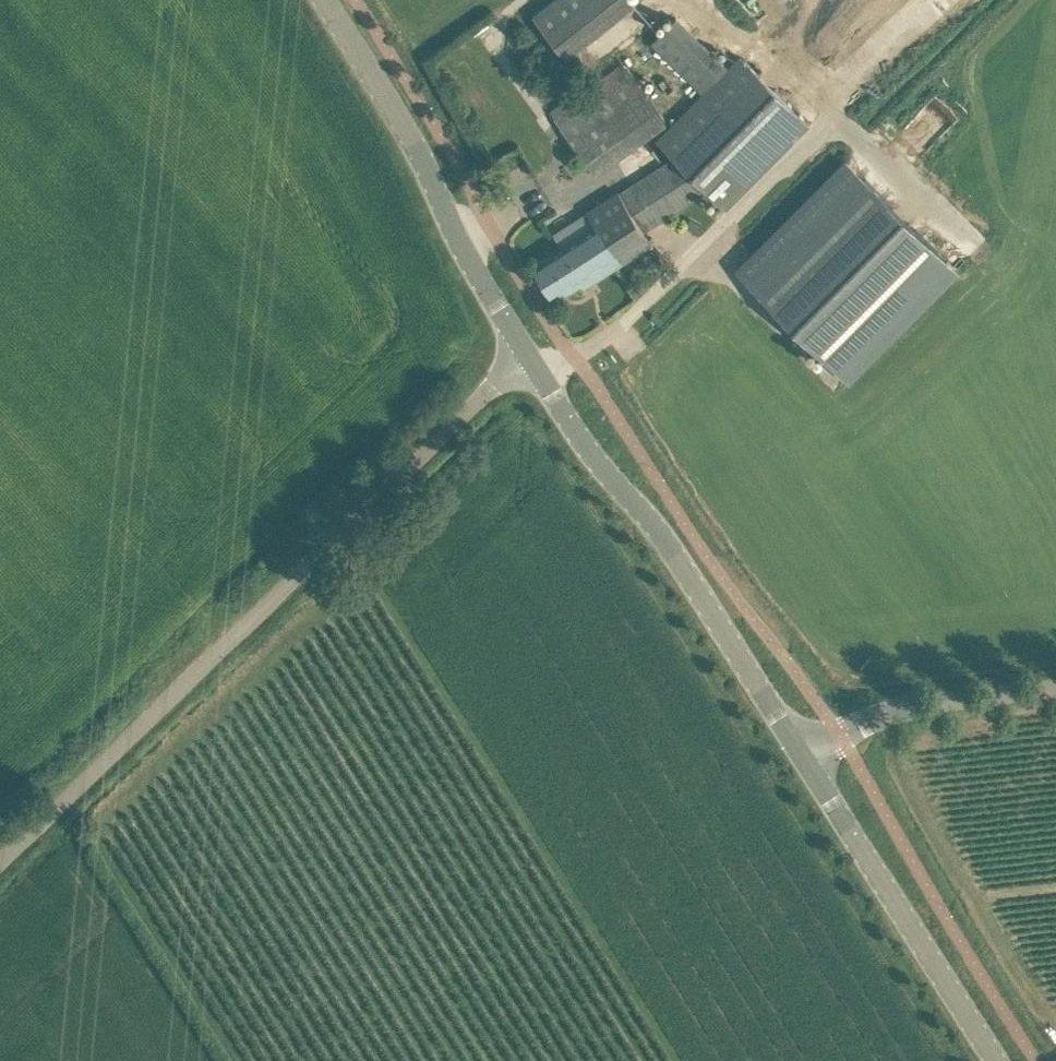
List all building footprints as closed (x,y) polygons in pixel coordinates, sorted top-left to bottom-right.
[(533,11),(566,56),(641,2),(640,0),(549,0),(533,11)] [(678,17),(651,44),(702,93),(729,66),(678,17)] [(729,66),(702,93),(656,141),(673,157),(620,192),(618,190),(587,210),(621,262),(651,243),(643,230),(706,189),(726,208),(809,123),(740,55),(729,66)] [(595,171),(665,121),(627,64),(555,117),(595,171)] [(848,378),(956,268),(848,161),(739,270),(848,378)] [(533,266),(555,300),(582,283),(584,287),(621,262),(597,226),(533,266)]
